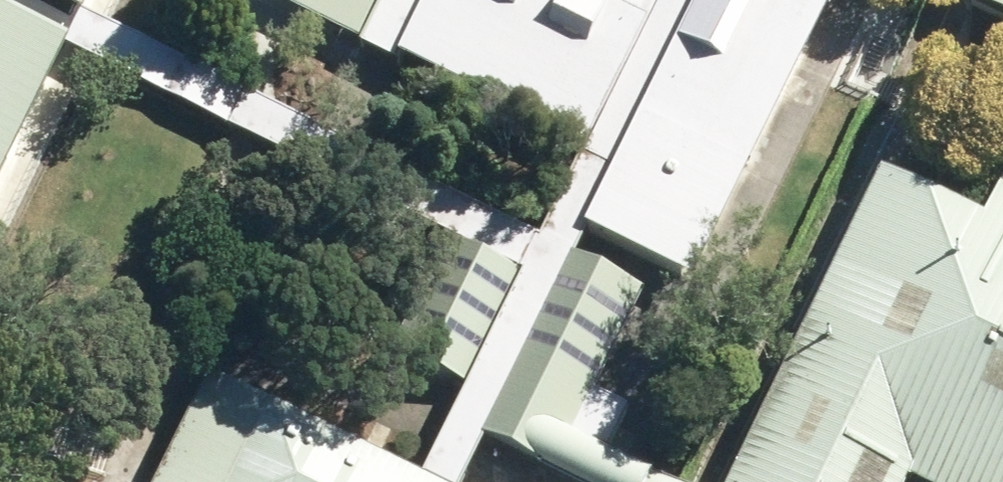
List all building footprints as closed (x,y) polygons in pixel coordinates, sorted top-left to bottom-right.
[(65,39),(82,5),(84,0),(0,0),(0,175),(65,39)] [(350,17),(358,0),(315,0),(350,17)] [(619,149),(584,223),(699,281),(832,0),(428,0),(405,47),(582,131),(601,139),(619,149)] [(986,4),(1002,12),(1002,0),(988,0),(986,4)] [(450,228),(517,261),(534,228),(355,140),(277,101),(82,5),(65,39),(281,145),(450,228)] [(591,481),(694,481),(690,480),(643,458),(608,441),(508,393),(522,363),(593,397),(598,386),(645,290),(569,252),(584,223),(619,149),(601,139),(582,131),(534,228),(517,261),(450,228),(395,340),(472,376),(431,460),(458,472),(481,429),(591,481)] [(984,263),(962,253),(983,209),(883,161),(732,481),(864,481),(875,457),(889,461),(904,470),(931,481),(1002,481),(1002,272),(984,263)] [(983,209),(962,253),(984,263),(1002,272),(1002,168),(983,209)] [(458,472),(431,460),(377,433),(222,355),(157,481),(476,481),(458,472)] [(593,397),(522,363),(508,393),(608,441),(627,400),(598,386),(593,397)] [(875,457),(864,481),(898,481),(904,470),(875,457)]
